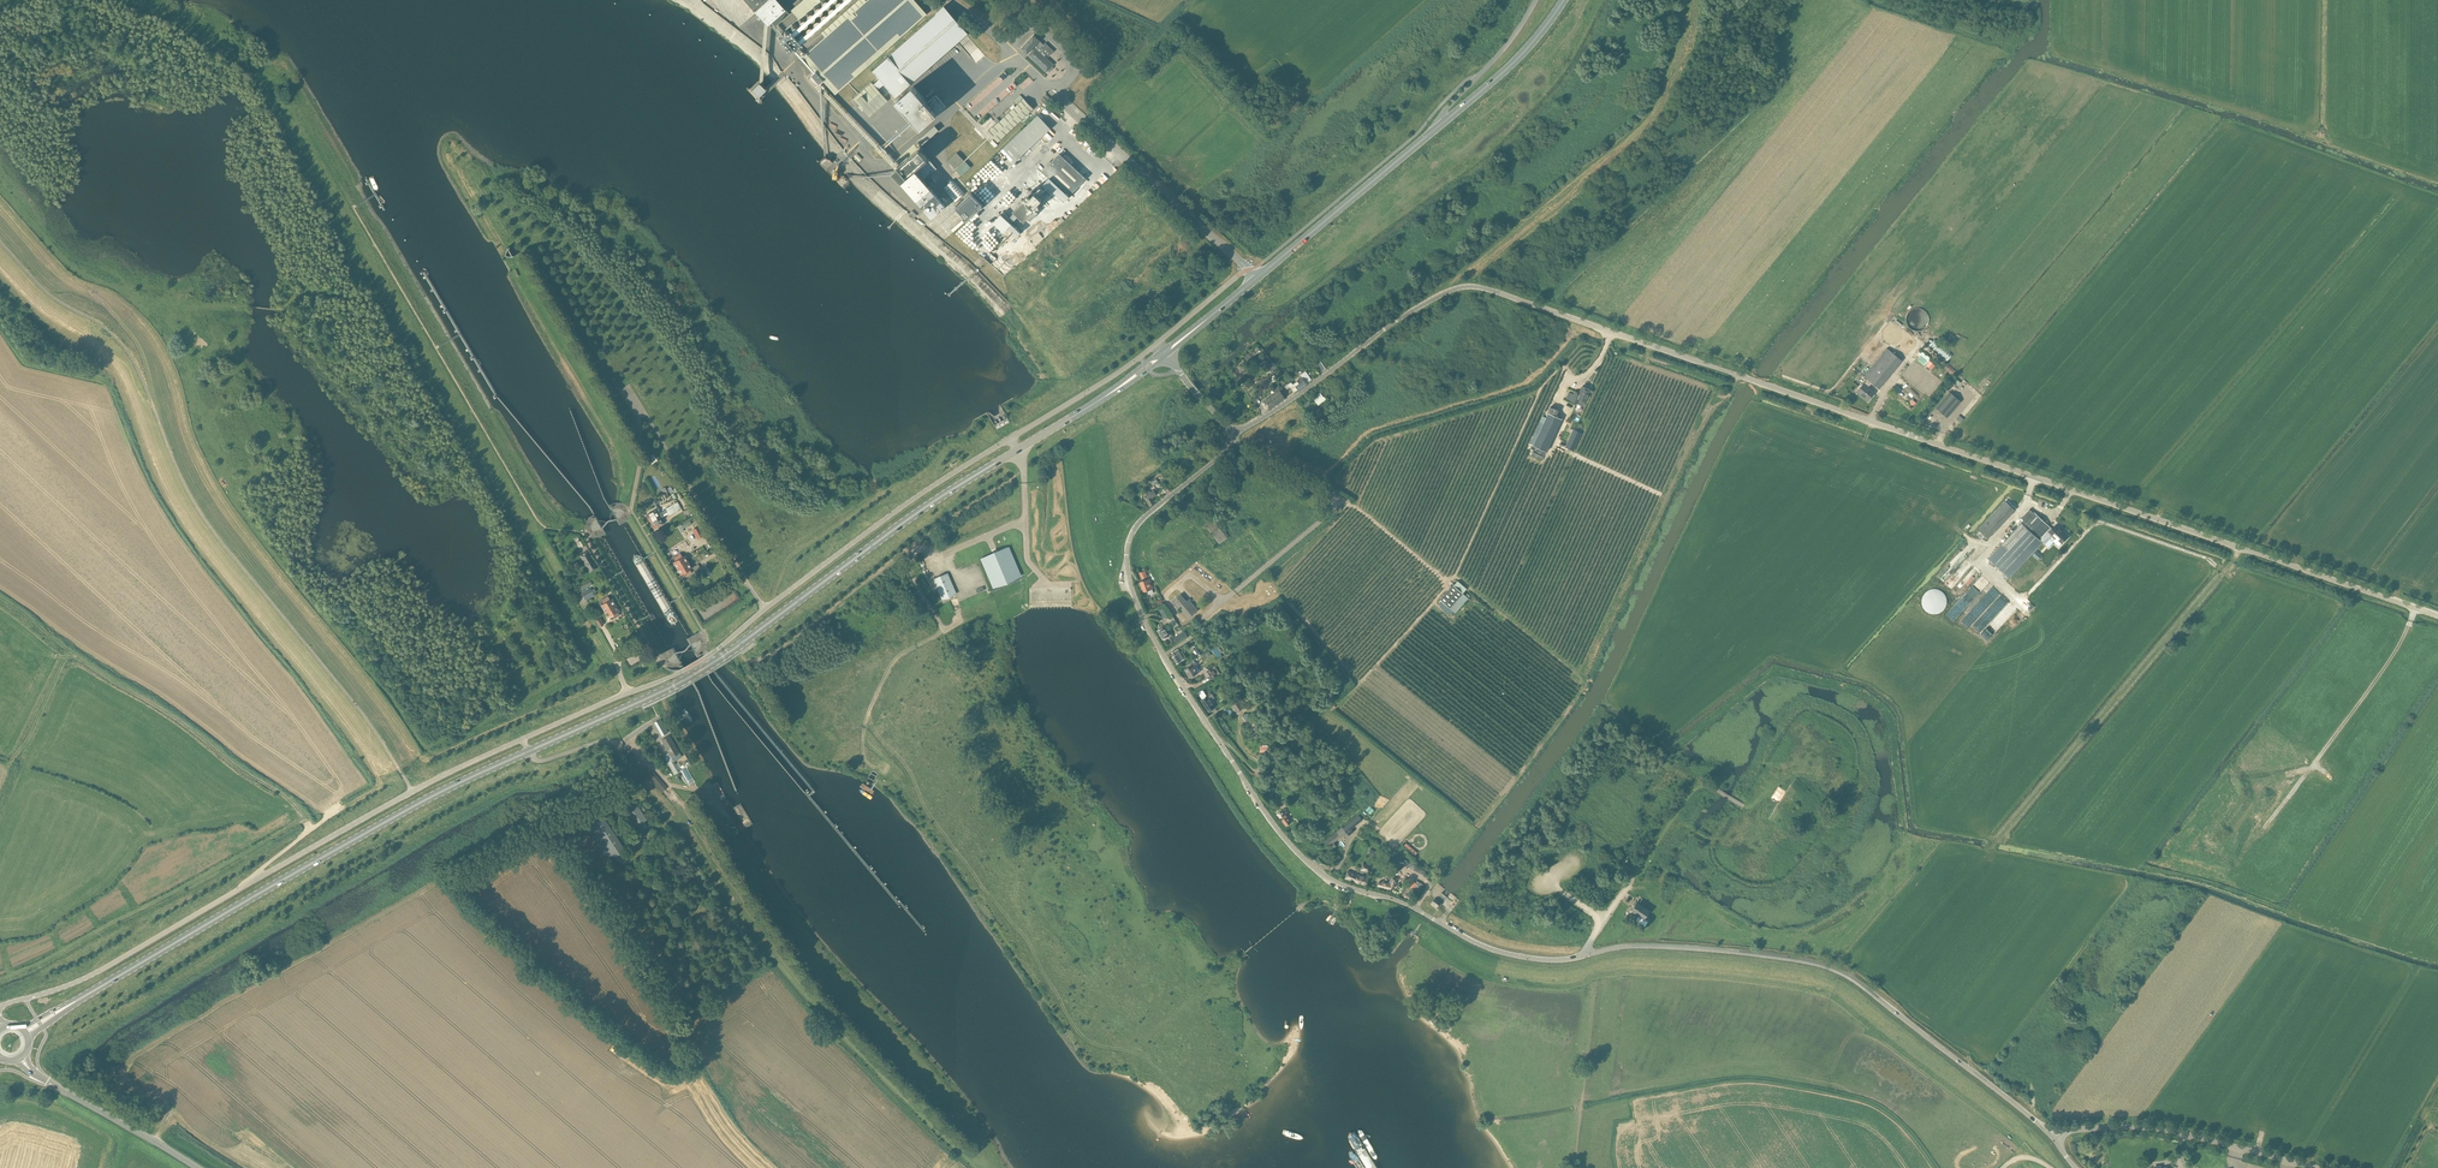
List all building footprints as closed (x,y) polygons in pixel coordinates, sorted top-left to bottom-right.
[(775,26),(789,14),(778,2),(780,0),(745,0),(766,25),(770,21),(775,26)] [(799,19),(820,0),(802,0),(791,10),(799,19)] [(835,94),(926,14),(914,0),(867,0),(866,1),(865,0),(857,0),(820,32),(825,37),(802,57),(814,71),(810,75),(818,84),(822,81),(835,94)] [(887,56),(911,83),(967,35),(968,34),(968,33),(957,21),(944,6),(887,56)] [(780,40),(787,49),(791,45),(793,47),(799,41),(788,28),(782,35),(784,37),(780,40)] [(1045,43),(1044,45),(1034,35),(1021,49),(1027,54),(1034,47),(1036,48),(1028,56),(1047,72),(1054,65),(1045,56),(1046,54),(1049,57),(1054,51),(1045,43)] [(873,85),(877,90),(883,84),(895,98),(911,83),(887,56),(871,70),(879,79),(873,85)] [(757,96),(765,89),(758,82),(751,89),(757,96)] [(871,83),(853,99),(869,117),(887,101),(877,90),(873,85),(871,83)] [(965,105),(978,121),(1009,94),(1004,90),(1001,92),(997,87),(996,88),(992,83),(965,105)] [(897,101),(921,128),(947,106),(936,94),(928,102),(914,86),(897,101)] [(988,132),(998,142),(1034,109),(1024,99),(1020,95),(1014,100),(1018,104),(988,132)] [(845,116),(872,145),(878,139),(851,110),(845,116)] [(1038,114),(1045,121),(1048,118),(1042,111),(1038,114)] [(1003,148),(1015,161),(1051,128),(1038,115),(1003,148)] [(903,183),(933,217),(946,206),(923,180),(937,169),(919,148),(939,130),(935,126),(897,159),(901,164),(894,170),(903,181),(903,180),(904,181),(903,182),(902,182),(902,183),(903,183)] [(957,153),(948,161),(955,169),(964,160),(957,153)] [(1086,178),(1059,153),(1043,171),(1069,196),(1086,178)] [(966,160),(956,169),(962,176),(972,167),(966,160)] [(965,193),(953,179),(943,188),(955,202),(965,193)] [(971,192),(956,207),(967,219),(983,205),(971,192)] [(1018,217),(1024,223),(1028,219),(1030,221),(1038,212),(1033,208),(1042,199),(1035,192),(1026,201),(1024,199),(1012,212),(1013,213),(1010,218),(1014,221),(1018,217)] [(1018,235),(1021,232),(1001,213),(992,222),(1004,233),(1008,229),(1011,232),(1013,230),(1018,235)] [(1913,330),(1917,331),(1920,331),(1923,329),(1926,327),(1928,324),(1928,321),(1928,317),(1927,314),(1925,311),(1922,309),(1918,308),(1915,308),(1911,310),(1908,312),(1906,315),(1905,319),(1906,322),(1907,326),(1910,329),(1913,330)] [(1952,355),(1934,339),(1929,344),(1947,361),(1952,355)] [(1857,391),(1868,401),(1875,393),(1868,387),(1871,383),(1879,389),(1902,360),(1887,348),(1863,376),(1867,379),(1864,384),(1863,383),(1857,391)] [(1317,364),(1321,371),(1326,368),(1321,361),(1317,364)] [(1265,372),(1266,375),(1275,369),(1271,363),(1270,364),(1270,363),(1266,366),(1269,370),(1265,372)] [(1302,378),(1293,385),(1297,391),(1306,384),(1306,383),(1311,380),(1306,371),(1300,374),(1303,378),(1302,378)] [(1571,400),(1584,406),(1586,401),(1591,389),(1583,386),(1580,394),(1575,392),(1571,400)] [(1285,399),(1280,392),(1264,402),(1269,410),(1285,399)] [(1313,397),(1318,405),(1326,400),(1324,397),(1320,392),(1313,397)] [(1949,392),(1935,408),(1947,418),(1960,402),(1949,392)] [(1561,419),(1548,412),(1546,418),(1543,416),(1535,433),(1538,434),(1533,445),(1546,451),(1561,419)] [(1565,447),(1567,448),(1573,451),(1581,434),(1575,431),(1574,430),(1573,430),(1565,447)] [(1249,439),(1253,443),(1262,436),(1257,431),(1249,439)] [(1557,443),(1564,447),(1566,441),(1559,438),(1557,443)] [(1145,497),(1150,507),(1155,503),(1152,498),(1156,495),(1154,491),(1145,497)] [(653,500),(652,503),(653,505),(656,506),(657,508),(659,507),(658,505),(659,502),(661,501),(660,499),(658,500),(656,499),(653,500)] [(1990,538),(2016,509),(2006,500),(1980,529),(1990,538)] [(677,502),(676,503),(666,509),(668,512),(679,505),(677,502)] [(679,505),(668,512),(669,515),(681,508),(679,505)] [(657,509),(646,515),(646,516),(649,520),(651,522),(662,515),(661,514),(657,509)] [(1988,559),(2010,579),(2043,543),(2041,540),(2048,532),(2052,536),(2052,537),(2055,539),(2056,538),(2062,543),(2069,536),(2065,532),(2064,533),(2062,532),(2063,531),(2056,525),(2052,529),(2050,528),(2051,528),(2033,511),(2032,512),(2030,510),(2022,519),(2024,521),(1988,559)] [(662,515),(651,522),(652,524),(651,524),(654,529),(663,524),(660,518),(663,517),(662,515)] [(1204,523),(1220,544),(1230,536),(1213,516),(1204,523)] [(681,525),(679,526),(682,532),(684,531),(683,529),(692,524),(690,521),(682,525),(681,525)] [(699,526),(694,529),(692,530),(697,539),(704,536),(699,526)] [(994,587),(1007,581),(1020,576),(1008,548),(982,559),(994,587)] [(590,555),(588,551),(580,555),(590,572),(598,568),(595,564),(594,564),(589,556),(590,555)] [(677,567),(687,561),(684,556),(683,557),(681,553),(673,558),(675,561),(674,562),(677,567)] [(687,561),(677,567),(681,574),(683,573),(685,577),(692,572),(690,569),(691,568),(687,561)] [(700,568),(698,564),(692,567),(697,574),(701,572),(699,568),(700,568)] [(935,580),(936,579),(944,598),(943,598),(944,599),(944,598),(955,594),(955,593),(954,593),(947,575),(947,574),(946,574),(936,579),(935,579),(935,580)] [(1147,591),(1148,595),(1153,593),(1152,589),(1153,589),(1151,583),(1149,584),(1148,579),(1140,582),(1144,592),(1147,591)] [(590,581),(580,586),(582,590),(592,585),(590,581)] [(1450,608),(1456,613),(1469,598),(1468,598),(1470,596),(1467,593),(1465,595),(1463,593),(1467,588),(1458,581),(1454,585),(1453,585),(1440,600),(1450,608)] [(1940,616),(1950,596),(1932,587),(1926,600),(1927,601),(1924,608),(1940,616)] [(594,595),(590,589),(585,591),(584,590),(582,592),(582,593),(585,600),(594,595)] [(1181,609),(1189,618),(1198,610),(1191,601),(1192,601),(1190,598),(1187,601),(1181,594),(1171,602),(1177,609),(1181,605),(1183,607),(1181,609)] [(605,611),(615,604),(612,599),(610,599),(608,596),(601,600),(603,604),(601,605),(605,611)] [(619,611),(615,604),(605,611),(609,617),(610,616),(612,620),(619,615),(617,612),(619,611)] [(1165,617),(1171,627),(1175,624),(1164,606),(1159,610),(1164,617),(1165,617)] [(1163,640),(1169,636),(1164,627),(1157,631),(1163,640)] [(1176,642),(1187,635),(1185,631),(1174,638),(1176,642)] [(1203,653),(1197,644),(1193,647),(1198,656),(1203,653)] [(1176,664),(1184,659),(1179,650),(1173,654),(1174,656),(1172,657),(1176,664)] [(1195,663),(1184,670),(1189,677),(1193,675),(1194,676),(1200,672),(1196,665),(1195,663)] [(1213,667),(1206,671),(1212,679),(1212,680),(1219,675),(1217,672),(1213,667)] [(1202,700),(1209,711),(1214,708),(1212,703),(1213,703),(1214,705),(1216,703),(1213,699),(1215,698),(1212,694),(1202,700)] [(1237,712),(1244,708),(1243,707),(1246,706),(1241,698),(1231,704),(1237,712)] [(670,735),(666,738),(661,740),(671,757),(674,761),(682,757),(679,752),(670,735)] [(652,771),(647,776),(661,793),(667,788),(652,771)] [(1772,818),(1775,812),(1794,782),(1797,776),(1792,783),(1791,783),(1787,790),(1783,787),(1783,786),(1781,785),(1781,786),(1788,791),(1780,802),(1774,798),(1773,799),(1774,800),(1775,800),(1779,802),(1775,810),(1776,810),(1771,817),(1772,818)] [(1270,793),(1275,789),(1271,783),(1265,787),(1270,793)] [(1275,805),(1278,803),(1281,807),(1285,804),(1282,800),(1281,800),(1279,798),(1274,803),(1275,805)] [(648,827),(644,821),(647,819),(638,805),(627,812),(637,826),(639,824),(643,830),(648,827)] [(1277,815),(1286,826),(1291,822),(1286,816),(1289,814),(1285,810),(1286,809),(1285,808),(1282,810),(1277,815)] [(1358,824),(1363,819),(1359,814),(1353,819),(1358,824)] [(587,827),(609,860),(625,849),(603,817),(587,827)] [(1342,827),(1346,832),(1351,829),(1347,823),(1342,827)] [(1333,843),(1346,832),(1342,827),(1324,841),(1331,850),(1336,846),(1333,843)] [(1417,852),(1406,843),(1404,845),(1415,855),(1417,852)] [(1392,874),(1405,865),(1408,868),(1414,864),(1411,860),(1408,862),(1403,855),(1394,862),(1387,866),(1392,874)] [(1365,872),(1367,873),(1367,871),(1370,872),(1372,865),(1363,863),(1360,875),(1357,875),(1347,871),(1345,879),(1355,882),(1367,885),(1368,878),(1364,876),(1365,872)] [(1416,866),(1414,864),(1408,868),(1413,872),(1422,877),(1425,871),(1416,866)] [(1378,886),(1391,890),(1391,888),(1394,888),(1395,886),(1396,886),(1398,878),(1392,876),(1390,883),(1386,882),(1386,884),(1379,882),(1378,886)] [(1413,889),(1418,892),(1421,887),(1423,884),(1417,880),(1415,883),(1416,884),(1413,889)] [(628,886),(624,882),(618,887),(621,891),(628,886)] [(1639,893),(1632,903),(1648,913),(1655,903),(1639,893)] [(1437,908),(1438,908),(1442,904),(1435,898),(1431,904),(1437,908)]
